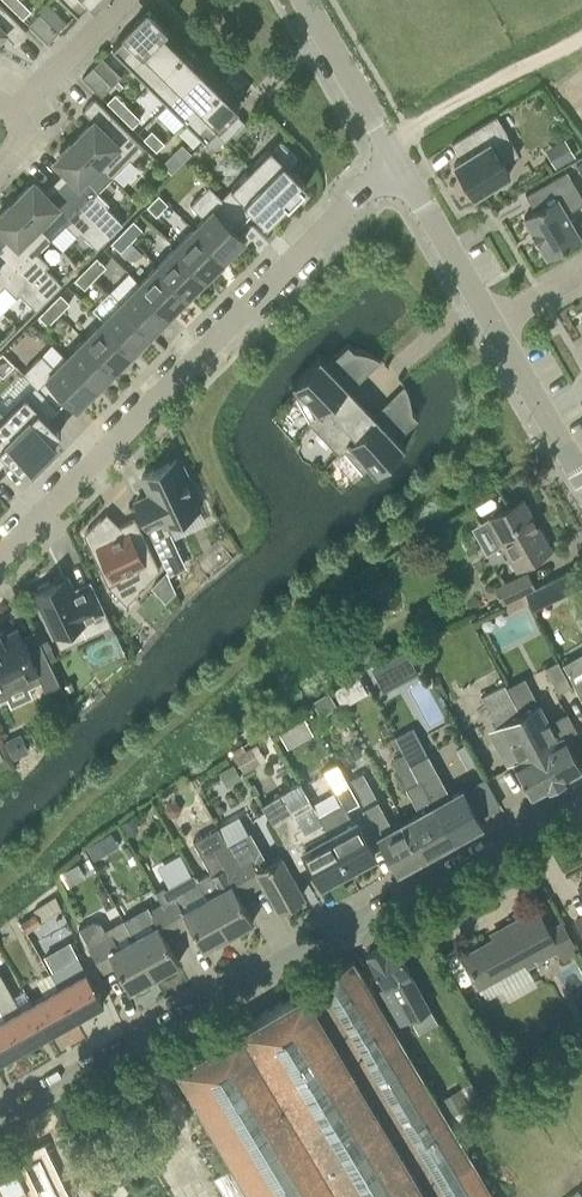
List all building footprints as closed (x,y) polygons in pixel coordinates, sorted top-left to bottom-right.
[(11,5),(24,18),(32,10),(22,0),(16,0),(11,5)] [(78,12),(91,0),(66,0),(78,12)] [(5,32),(14,41),(26,29),(0,3),(0,37),(5,32)] [(132,65),(165,32),(163,31),(168,26),(166,25),(166,26),(150,9),(113,46),(132,65)] [(48,43),(59,32),(40,13),(29,24),(48,43)] [(171,39),(165,32),(132,65),(150,84),(187,47),(175,35),(171,39)] [(199,58),(187,47),(150,84),(169,102),(201,69),(195,62),(199,58)] [(113,85),(94,66),(83,77),(102,96),(113,85)] [(208,75),(201,69),(169,102),(187,120),(224,83),(212,71),(208,75)] [(236,95),(224,83),(187,120),(212,145),(222,145),(225,141),(214,130),(234,111),(239,106),(231,98),(236,95)] [(108,102),(120,114),(128,106),(116,94),(108,102)] [(83,110),(93,120),(75,139),(113,176),(131,158),(132,159),(145,147),(95,97),(83,110)] [(141,118),(128,106),(120,114),(133,126),(141,118)] [(245,121),(234,111),(214,130),(225,141),(245,121)] [(454,164),(474,196),(510,173),(504,164),(519,154),(507,134),(508,133),(497,115),(452,142),(462,159),(454,164)] [(157,150),(165,142),(152,129),(144,138),(157,150)] [(566,138),(546,149),(556,167),(576,156),(566,138)] [(98,191),(113,176),(75,139),(60,154),(62,156),(57,162),(70,176),(61,185),(110,235),(123,222),(107,206),(110,203),(98,191)] [(287,203),(290,199),(306,183),(289,165),(298,157),(282,141),(273,150),(271,148),(251,168),(287,203)] [(182,163),(173,153),(163,163),(172,173),(182,163)] [(267,223),(283,206),(287,203),(251,168),(222,197),(245,220),(254,210),(267,223)] [(581,237),(567,212),(581,204),(581,195),(567,170),(526,194),(535,210),(525,216),(533,231),(532,232),(537,242),(539,241),(548,256),(581,237)] [(98,248),(110,235),(61,185),(50,196),(36,182),(31,188),(29,185),(14,200),(51,238),(66,223),(78,235),(81,232),(98,248)] [(205,217),(194,228),(225,259),(245,239),(235,230),(245,220),(222,197),(210,185),(191,204),(205,217)] [(159,194),(147,206),(157,215),(169,203),(159,194)] [(51,238),(14,200),(0,214),(0,216),(1,217),(0,219),(0,227),(9,237),(0,246),(0,247),(50,296),(62,284),(46,267),(49,265),(37,252),(51,238)] [(134,220),(123,231),(132,240),(143,229),(134,220)] [(225,259),(194,228),(176,247),(207,277),(225,259)] [(121,251),(132,240),(123,231),(112,242),(121,251)] [(5,284),(17,296),(20,293),(37,309),(50,296),(0,247),(0,289),(5,284)] [(176,247),(158,265),(189,296),(207,277),(176,247)] [(86,267),(96,276),(107,266),(97,256),(86,267)] [(158,265),(139,283),(170,314),(189,296),(158,265)] [(85,288),(96,276),(86,267),(75,279),(85,288)] [(139,283),(121,302),(152,332),(170,314),(139,283)] [(50,304),(60,313),(70,302),(61,293),(50,304)] [(121,302),(103,320),(134,351),(152,332),(121,302)] [(48,325),(60,313),(50,304),(39,315),(48,325)] [(134,351),(103,320),(85,338),(116,369),(134,351)] [(116,369),(85,338),(67,357),(97,387),(116,369)] [(293,383),(300,391),(301,393),(297,396),(310,420),(311,421),(344,389),(345,390),(348,386),(335,373),(356,353),(349,345),(328,365),(320,357),(318,359),(319,360),(296,383),(295,382),(293,383)] [(23,372),(36,385),(58,408),(68,398),(77,407),(97,387),(67,357),(56,367),(42,354),(23,372)] [(36,385),(6,415),(41,450),(61,430),(49,418),(58,408),(36,385)] [(377,416),(351,389),(348,386),(345,390),(344,389),(311,421),(310,420),(309,421),(340,454),(346,449),(345,448),(374,420),(373,419),(377,416)] [(368,462),(370,464),(377,472),(379,470),(378,469),(402,446),(403,447),(405,445),(398,438),(418,418),(411,410),(390,430),(377,416),(373,419),(374,420),(345,448),(346,449),(368,462)] [(39,452),(41,450),(6,415),(0,421),(0,467),(9,458),(22,470),(39,452)] [(185,464),(180,466),(177,459),(142,476),(151,494),(135,502),(154,540),(171,532),(167,524),(200,508),(188,482),(192,480),(185,464)] [(550,549),(522,499),(489,518),(518,568),(550,549)] [(127,602),(160,568),(135,519),(113,529),(100,518),(84,534),(109,585),(127,602)] [(159,553),(167,571),(185,562),(177,544),(159,553)] [(536,587),(526,592),(531,602),(534,608),(581,585),(581,582),(576,568),(536,587)] [(176,591),(167,571),(152,586),(166,601),(176,591)] [(505,603),(526,592),(536,587),(529,572),(496,587),(503,603),(505,603)] [(37,586),(39,590),(33,593),(54,636),(77,624),(84,637),(104,628),(111,624),(112,624),(92,581),(74,590),(68,576),(51,584),(50,581),(37,586)] [(526,592),(505,603),(509,612),(531,602),(526,592)] [(114,632),(111,624),(104,628),(107,635),(114,632)] [(366,626),(349,635),(363,660),(364,659),(366,662),(379,655),(377,652),(380,651),(366,626)] [(18,628),(1,636),(0,634),(0,691),(38,673),(45,689),(60,683),(46,654),(33,660),(18,628)] [(408,654),(374,672),(383,689),(417,671),(408,654)] [(557,657),(545,664),(559,692),(572,685),(557,657)] [(581,699),(581,675),(572,680),(581,699)] [(507,766),(514,762),(532,796),(557,782),(514,702),(505,683),(481,695),(497,725),(488,730),(507,766)] [(549,721),(532,691),(514,702),(557,782),(581,769),(581,767),(565,736),(577,729),(568,711),(549,721)] [(395,736),(403,752),(419,780),(421,779),(435,804),(454,839),(482,823),(463,788),(450,796),(413,727),(395,736)] [(27,747),(21,733),(5,740),(14,758),(19,755),(29,751),(27,747)] [(478,762),(467,742),(456,748),(467,768),(478,762)] [(252,747),(236,756),(245,772),(261,763),(252,747)] [(392,827),(378,800),(363,773),(349,781),(348,782),(359,802),(397,870),(454,839),(435,804),(421,779),(419,780),(403,752),(391,759),(420,812),(392,827)] [(242,775),(234,762),(221,770),(229,783),(242,775)] [(376,855),(350,807),(359,802),(348,782),(349,781),(338,762),(325,769),(346,807),(322,820),(349,869),(376,855)] [(297,837),(303,849),(322,883),(349,869),(322,820),(305,830),(282,792),(262,803),(286,843),(297,837)] [(182,809),(178,802),(170,802),(166,809),(170,815),(178,815),(182,809)] [(133,816),(121,823),(128,836),(140,830),(133,816)] [(229,935),(253,921),(239,896),(252,889),(227,844),(228,843),(218,826),(194,840),(211,872),(198,879),(229,935)] [(264,882),(278,908),(304,893),(282,855),(268,863),(250,830),(228,843),(227,844),(252,889),(264,882)] [(103,848),(98,839),(87,846),(94,860),(103,855),(103,848)] [(190,923),(204,949),(229,935),(198,879),(194,873),(168,888),(163,887),(156,891),(163,903),(177,930),(190,923)] [(34,908),(36,912),(40,920),(62,908),(55,896),(34,908)] [(155,976),(179,962),(165,937),(177,930),(163,903),(127,923),(134,936),(133,937),(155,976)] [(549,930),(537,908),(506,925),(508,931),(463,955),(480,985),(525,960),(528,965),(558,949),(564,961),(579,952),(563,922),(549,930)] [(36,912),(21,921),(27,931),(42,923),(40,920),(36,912)] [(80,928),(105,970),(116,964),(130,989),(155,976),(133,937),(134,936),(127,923),(112,931),(111,931),(107,933),(100,922),(94,921),(80,928)] [(411,1018),(430,1008),(392,939),(367,953),(385,986),(391,983),(411,1018)] [(77,1018),(104,1003),(77,956),(51,971),(50,971),(59,987),(77,1018)] [(437,1100),(354,959),(176,1065),(254,1196),(495,1196),(448,1118),(437,1100)] [(20,1008),(0,972),(0,1009),(23,1049),(50,1033),(32,1002),(20,1008)] [(59,987),(32,1002),(50,1033),(77,1018),(59,987)] [(23,1049),(0,1009),(0,1061),(23,1049)] [(460,1087),(437,1100),(448,1118),(470,1105),(460,1087)] [(0,1174),(0,1190),(3,1196),(42,1196),(56,1190),(39,1155),(0,1174)]
